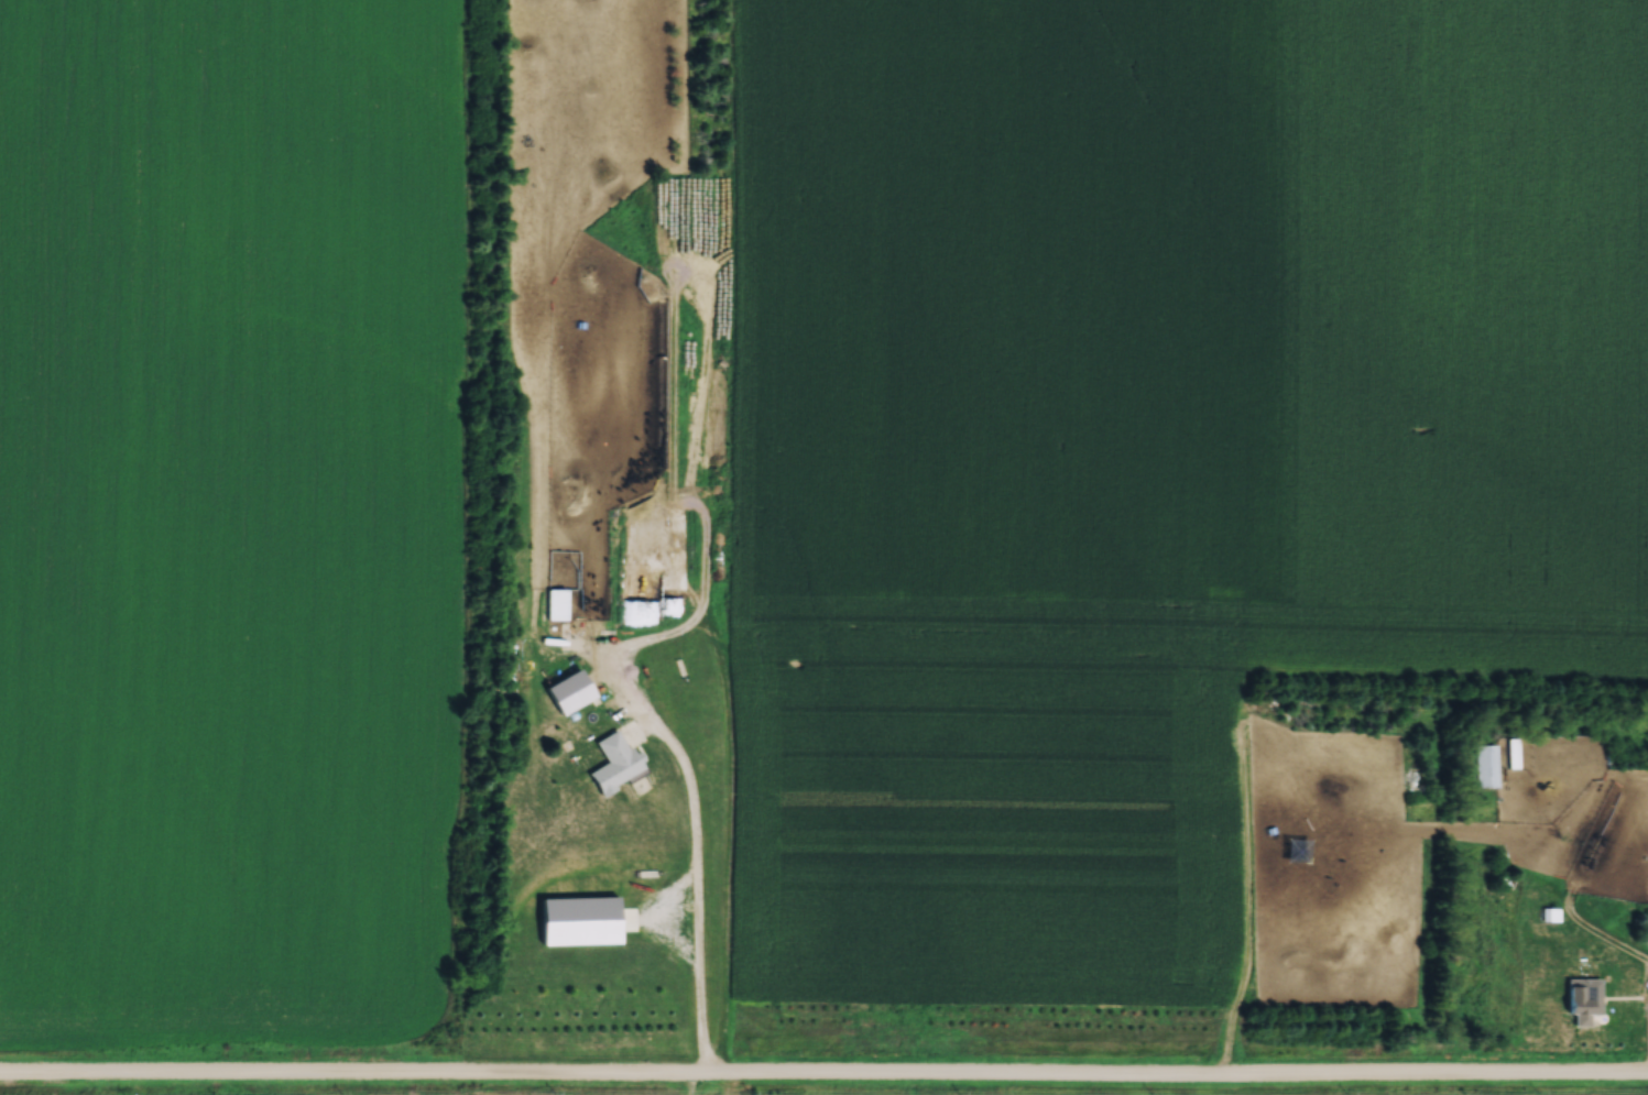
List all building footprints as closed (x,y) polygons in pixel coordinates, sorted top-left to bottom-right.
[(548,590),(548,617),(561,617),(561,590),(548,590)] [(549,687),(563,710),(596,689),(582,666),(549,687)] [(585,770),(598,795),(642,773),(620,729),(598,740),(607,759),(585,770)] [(1509,744),(1483,744),(1483,787),(1509,786),(1509,744)] [(1579,876),(1599,876),(1599,845),(1579,845),(1579,876)] [(1599,1014),(1599,978),(1565,978),(1565,1012),(1574,1012),(1574,1026),(1589,1026),(1589,1014),(1599,1014)]
